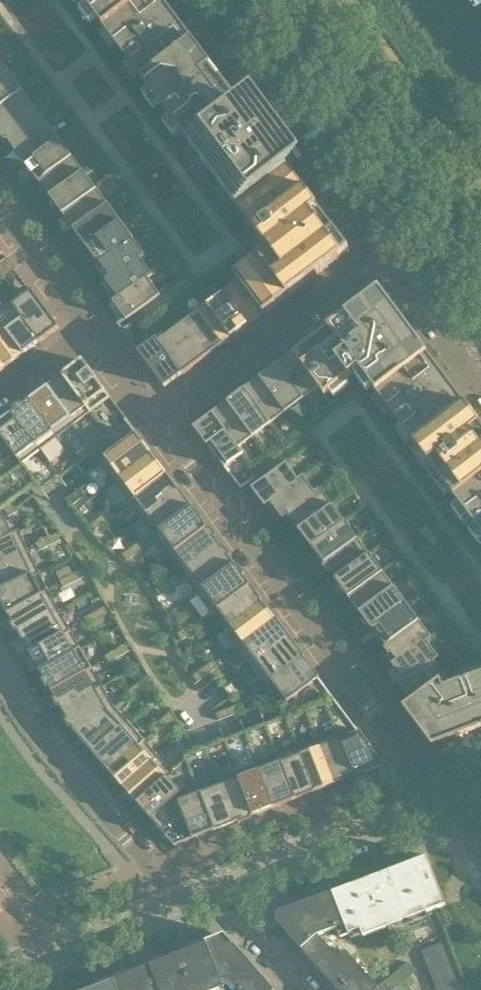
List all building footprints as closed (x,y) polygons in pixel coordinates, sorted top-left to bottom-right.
[(1,133),(13,149),(24,164),(36,181),(49,197),(61,213),(73,230),(86,246),(99,264),(109,278),(104,281),(117,298),(112,301),(126,320),(118,326),(121,330),(137,352),(162,385),(347,248),(286,166),(301,155),(252,90),(237,101),(162,0),(0,0),(0,132),(1,133)] [(0,262),(0,280),(15,269),(6,257),(0,262)] [(380,291),(195,428),(241,489),(244,493),(244,494),(254,506),(278,538),(330,608),(351,637),(354,641),(368,660),(371,664),(432,745),(480,726),(480,427),(380,291)] [(31,292),(13,305),(40,342),(59,328),(31,292)] [(23,355),(40,342),(13,305),(0,315),(0,324),(23,355)] [(6,368),(23,355),(0,324),(0,360),(6,368)] [(102,387),(82,361),(64,375),(83,401),(92,412),(110,398),(102,387)] [(83,401),(64,375),(46,388),(66,414),(74,425),(92,412),(83,401)] [(66,414),(46,388),(40,393),(38,391),(30,397),(32,399),(29,401),(48,427),(57,438),(74,425),(66,414)] [(48,427),(29,401),(23,406),(21,403),(13,410),(14,412),(12,414),(31,440),(40,451),(57,438),(48,427)] [(12,414),(0,422),(0,436),(8,447),(13,453),(21,465),(40,451),(31,440),(12,414)] [(123,427),(113,434),(115,438),(121,445),(136,434),(136,433),(127,421),(122,426),(123,427)] [(137,435),(136,434),(121,445),(99,462),(114,482),(151,454),(149,451),(146,446),(137,435)] [(128,501),(166,473),(163,470),(160,465),(151,454),(114,482),(128,501)] [(141,518),(178,490),(177,488),(174,485),(166,473),(128,501),(141,518)] [(154,536),(192,508),(191,508),(190,506),(188,503),(178,490),(141,518),(154,536)] [(72,505),(82,498),(77,492),(67,499),(72,505)] [(16,508),(12,504),(4,510),(6,512),(9,516),(18,512),(16,508)] [(168,555),(206,527),(204,524),(200,519),(192,508),(154,536),(168,555)] [(105,523),(115,516),(112,513),(110,510),(100,517),(105,523)] [(3,514),(0,515),(0,541),(13,535),(3,514)] [(95,531),(105,523),(100,517),(90,524),(93,527),(95,531)] [(183,574),(220,546),(218,544),(216,540),(214,538),(216,536),(210,528),(208,530),(206,527),(168,555),(183,574)] [(13,535),(0,541),(0,565),(29,551),(20,532),(13,535)] [(59,537),(57,533),(46,538),(50,545),(61,540),(59,537)] [(50,545),(46,538),(36,543),(37,547),(39,551),(50,545)] [(136,554),(146,547),(143,544),(141,540),(131,548),(136,554)] [(197,594),(235,566),(233,563),(230,560),(228,557),(230,556),(224,547),(222,549),(220,546),(183,574),(197,594)] [(127,561),(136,554),(131,548),(122,555),(124,558),(127,561)] [(29,551),(0,565),(0,592),(33,576),(39,573),(29,551)] [(211,613),(249,585),(247,582),(244,579),(243,576),(245,575),(239,567),(237,568),(235,566),(197,594),(211,613)] [(83,573),(81,570),(70,575),(74,582),(85,577),(83,573)] [(74,582),(70,575),(60,580),(61,584),(63,587),(74,582)] [(170,589),(179,582),(177,579),(174,575),(165,583),(170,589)] [(41,593),(33,576),(0,592),(0,600),(5,611),(41,593)] [(160,596),(170,589),(165,583),(155,590),(158,593),(160,596)] [(224,630),(262,602),(260,600),(258,597),(249,585),(211,613),(224,630)] [(48,590),(41,593),(5,611),(7,614),(17,632),(59,610),(48,590)] [(237,647),(275,619),(273,617),(269,612),(262,602),(224,630),(237,647)] [(106,610),(104,606),(94,612),(98,619),(108,613),(106,610)] [(29,654),(70,630),(59,610),(17,632),(19,635),(18,635),(29,654)] [(98,619),(94,612),(83,618),(85,622),(87,625),(98,619)] [(191,633),(201,626),(198,623),(196,619),(186,627),(191,633)] [(252,667),(289,638),(287,637),(285,634),(275,619),(237,647),(252,667)] [(181,640),(191,633),(186,627),(177,634),(179,637),(181,640)] [(40,672),(81,649),(70,630),(29,654),(40,672)] [(272,682),(303,658),(302,656),(300,653),(289,638),(252,667),(266,686),(272,682)] [(127,647),(125,644),(115,650),(119,657),(129,651),(127,647)] [(51,691),(92,668),(81,649),(40,672),(44,679),(42,681),(47,689),(49,688),(51,691)] [(119,657),(115,650),(105,656),(107,659),(108,663),(119,657)] [(287,702),(319,678),(308,664),(303,658),(272,682),(287,702)] [(207,675),(217,668),(214,665),(212,662),(202,669),(207,675)] [(62,710),(102,687),(92,668),(51,691),(55,698),(53,699),(58,708),(60,707),(62,710)] [(197,682),(207,675),(202,669),(192,676),(195,679),(197,682)] [(140,692),(150,684),(148,681),(145,678),(136,685),(140,692)] [(131,699),(140,692),(136,685),(126,692),(128,695),(131,699)] [(78,736),(114,707),(102,687),(62,710),(67,719),(65,720),(70,729),(72,728),(73,730),(73,731),(78,736)] [(241,712),(238,705),(227,709),(230,717),(241,713),(241,712)] [(92,753),(128,722),(114,707),(78,736),(92,753)] [(230,717),(227,709),(215,713),(218,721),(230,717)] [(165,726),(175,718),(172,715),(169,712),(160,720),(165,726)] [(359,732),(348,718),(333,724),(336,733),(339,740),(340,742),(341,746),(343,746),(355,776),(383,765),(359,732)] [(156,734),(165,726),(160,720),(151,728),(154,731),(156,734)] [(108,771),(144,740),(128,722),(92,753),(108,771)] [(339,740),(336,733),(318,740),(323,753),(335,784),(338,783),(342,781),(355,776),(343,746),(341,746),(340,742),(339,740)] [(123,787),(158,756),(144,740),(108,771),(123,787)] [(323,753),(318,740),(297,748),(303,761),(315,792),(318,791),(323,789),(335,784),(323,753)] [(303,761),(297,748),(277,756),(283,769),(294,800),(297,799),(302,797),(315,792),(303,761)] [(136,803),(166,777),(172,772),(158,756),(123,787),(136,803)] [(283,769),(277,756),(257,763),(262,777),(274,807),(277,806),(281,805),(294,800),(283,769)] [(262,777),(257,763),(237,771),(242,785),(254,815),(274,807),(262,777)] [(242,785),(237,771),(235,772),(238,779),(220,786),(222,793),(234,823),(236,822),(241,820),(242,820),(243,822),(252,819),(251,816),(254,815),(242,785)] [(177,800),(182,795),(166,777),(136,803),(137,803),(152,821),(177,800)] [(222,793),(220,786),(199,794),(202,800),(214,831),(216,830),(220,828),(234,823),(222,793)] [(202,800),(199,794),(179,802),(184,808),(182,808),(194,839),(195,838),(202,836),(214,831),(202,800)] [(194,839),(182,808),(184,808),(179,802),(177,800),(152,821),(174,846),(174,847),(194,839)] [(426,856),(407,863),(426,912),(445,905),(426,856)] [(407,863),(351,885),(370,934),(426,912),(407,863)] [(277,921),(301,949),(316,935),(318,935),(337,928),(341,937),(361,930),(363,937),(370,934),(351,885),(278,913),(277,921)] [(338,958),(318,935),(316,935),(301,949),(323,973),(338,958)] [(216,969),(223,967),(240,952),(228,938),(220,936),(149,963),(160,989),(219,989),(223,988),(216,969)] [(422,951),(437,989),(453,989),(458,988),(440,943),(422,951)] [(323,973),(337,989),(340,989),(362,970),(346,951),(338,958),(323,973)] [(257,971),(240,952),(223,967),(216,969),(223,988),(224,988),(222,982),(229,979),(237,989),(257,971)] [(131,970),(139,989),(160,989),(149,963),(131,970)] [(131,970),(112,978),(117,989),(139,989),(131,970)] [(340,989),(375,989),(378,988),(371,980),(362,970),(340,989)] [(257,971),(237,989),(238,989),(274,989),(257,971)] [(112,978),(81,989),(117,989),(112,978)]
